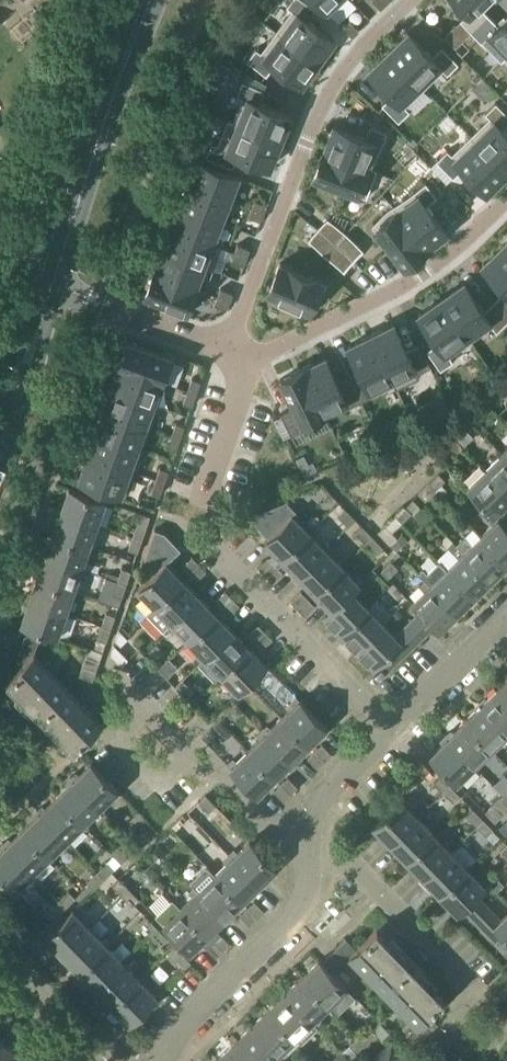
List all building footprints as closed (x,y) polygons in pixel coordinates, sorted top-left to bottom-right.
[(276,31),(318,61),(334,39),(307,19),(315,7),(305,0),(291,0),(287,6),(291,9),(276,31)] [(330,13),(343,0),(317,0),(330,13)] [(385,0),(372,0),(381,8),(387,2),(385,0)] [(464,15),(460,19),(471,31),(488,14),(479,5),(484,0),(449,0),(464,15)] [(471,31),(481,42),(482,41),(500,60),(506,53),(506,15),(498,24),(488,14),(471,31)] [(352,36),(359,30),(350,20),(343,27),(352,36)] [(256,48),(247,61),(266,75),(274,63),(302,83),(318,61),(276,31),(261,52),(256,48)] [(408,31),(388,50),(424,88),(443,70),(447,74),(458,63),(441,46),(431,56),(408,31)] [(388,50),(368,70),(392,94),(382,104),(398,121),(410,110),(406,106),(424,88),(388,50)] [(228,118),(227,119),(280,141),(290,115),(259,102),(264,89),(242,80),(236,95),(242,97),(232,120),(228,118)] [(470,135),(506,173),(506,172),(506,134),(503,129),(506,125),(506,113),(496,102),(485,113),(489,117),(470,135)] [(212,141),(206,156),(233,167),(238,153),(270,166),(280,141),(227,119),(217,144),(212,141)] [(323,150),(376,171),(377,170),(372,168),(387,130),(370,124),(365,137),(333,125),(323,150)] [(447,149),(436,160),(453,177),(463,167),(487,192),(506,173),(470,135),(451,153),(447,149)] [(366,197),(376,171),(323,150),(313,175),(366,197)] [(234,202),(243,178),(197,160),(188,183),(229,199),(229,200),(234,202)] [(426,182),(393,208),(425,248),(447,231),(425,205),(436,196),(426,182)] [(221,221),(229,200),(229,199),(188,183),(180,205),(221,221)] [(264,212),(267,204),(255,199),(251,208),(264,212)] [(213,242),(221,221),(180,205),(171,227),(212,243),(213,242)] [(261,221),(264,212),(251,208),(248,216),(261,221)] [(393,208),(371,225),(404,266),(425,248),(393,208)] [(327,218),(318,229),(336,245),(346,234),(327,218)] [(217,244),(213,242),(212,243),(171,227),(163,249),(204,265),(203,266),(208,268),(217,244)] [(318,229),(308,240),(344,272),(354,261),(336,245),(318,229)] [(346,234),(336,245),(354,261),(364,250),(346,234)] [(247,257),(250,248),(238,244),(234,252),(247,257)] [(482,264),(506,288),(496,298),(506,309),(506,250),(502,245),(482,264)] [(196,286),(203,266),(204,265),(163,249),(154,271),(195,287),(196,286)] [(244,265),(247,257),(234,252),(231,260),(244,265)] [(280,263),(267,291),(314,312),(327,283),(280,263)] [(200,288),(196,286),(195,287),(154,271),(145,295),(191,312),(200,288)] [(441,298),(471,340),(492,326),(496,331),(506,321),(506,309),(496,298),(483,310),(464,282),(441,298)] [(230,301),(233,293),(221,288),(217,296),(230,301)] [(226,309),(230,301),(217,296),(214,304),(226,309)] [(441,298),(419,314),(438,342),(426,350),(440,369),(453,360),(449,356),(471,340),(441,298)] [(406,351),(393,323),(371,334),(393,379),(397,388),(419,377),(417,372),(430,366),(420,344),(406,351)] [(393,379),(371,334),(348,345),(362,373),(350,379),(361,400),(373,394),(371,390),(393,379)] [(166,382),(174,359),(128,342),(120,365),(166,382)] [(361,400),(350,379),(338,385),(325,357),(302,368),(324,413),(345,402),(348,407),(361,400)] [(158,404),(166,382),(120,365),(112,387),(158,404)] [(324,413),(302,368),(280,379),(294,407),(280,413),(291,435),(305,428),(303,423),(324,413)] [(196,393),(200,381),(192,378),(188,390),(196,393)] [(491,387),(498,394),(502,398),(506,394),(506,390),(498,381),(491,387)] [(149,428),(158,404),(112,387),(104,411),(145,425),(144,426),(149,428)] [(481,398),(487,404),(498,394),(491,387),(481,398)] [(191,406),(196,393),(188,390),(183,403),(191,406)] [(478,414),(487,404),(481,398),(471,407),(478,414)] [(433,423),(451,414),(443,399),(417,412),(425,427),(433,423)] [(137,446),(144,426),(145,425),(104,411),(96,432),(137,447),(137,446)] [(447,430),(454,438),(454,437),(462,430),(471,421),(465,414),(456,421),(447,430)] [(180,438),(184,425),(176,422),(172,435),(180,438)] [(437,439),(429,447),(436,454),(444,446),(454,438),(447,430),(437,439)] [(134,471),(142,448),(137,446),(137,447),(96,432),(88,455),(134,471)] [(175,450),(180,438),(172,435),(167,447),(175,450)] [(502,453),(485,470),(506,492),(506,458),(502,453)] [(126,495),(134,471),(88,455),(80,478),(126,495)] [(164,482),(168,470),(160,467),(156,479),(164,482)] [(467,487),(494,514),(494,515),(506,502),(506,492),(485,470),(467,487)] [(436,490),(446,480),(439,473),(429,483),(436,490)] [(159,495),(164,482),(156,479),(151,492),(159,495)] [(426,500),(436,490),(429,483),(420,493),(426,500)] [(60,511),(97,524),(105,501),(69,488),(60,511)] [(281,559),(310,531),(294,514),(296,512),(286,501),(253,515),(258,526),(258,527),(268,537),(264,541),(281,559)] [(395,516),(402,523),(412,513),(405,506),(395,516)] [(414,515),(424,526),(432,518),(422,508),(414,515)] [(89,546),(97,524),(60,511),(53,533),(89,546)] [(494,515),(494,514),(487,521),(492,525),(480,536),(506,563),(506,528),(494,515)] [(392,532),(402,523),(395,516),(385,525),(392,532)] [(133,536),(142,539),(147,526),(138,523),(133,536)] [(366,544),(373,537),(363,527),(356,534),(366,544)] [(156,606),(183,580),(167,563),(181,549),(165,533),(155,529),(141,568),(150,577),(138,589),(155,606),(156,606)] [(298,576),(326,548),(310,531),(281,559),(298,576)] [(81,568),(89,546),(53,533),(45,555),(81,568)] [(408,539),(402,533),(390,544),(396,550),(408,539)] [(137,553),(142,539),(133,536),(129,550),(137,553)] [(473,544),(465,536),(456,544),(460,548),(491,580),(506,564),(506,563),(480,536),(473,544)] [(375,553),(382,546),(373,537),(366,544),(375,553)] [(314,593),(343,565),(326,548),(298,576),(314,593)] [(473,597),(491,580),(460,548),(454,554),(458,558),(447,569),(473,597)] [(74,590),(81,568),(45,555),(37,578),(74,590)] [(189,574),(200,564),(193,557),(183,567),(189,574)] [(265,575),(275,565),(268,558),(258,568),(265,575)] [(399,568),(397,565),(392,561),(382,571),(388,578),(399,568)] [(447,569),(439,561),(427,572),(423,568),(418,573),(426,581),(457,613),(473,597),(447,569)] [(200,564),(189,574),(196,581),(206,571),(200,564)] [(275,565),(265,575),(273,582),(282,572),(275,565)] [(352,590),(360,583),(343,565),(314,593),(330,610),(331,610),(352,590)] [(127,584),(131,571),(122,568),(118,581),(127,584)] [(66,612),(74,590),(37,578),(29,600),(66,612)] [(172,623),(200,597),(183,580),(156,606),(155,606),(147,614),(164,631),(172,623)] [(122,597),(127,584),(118,581),(113,594),(122,597)] [(439,630),(457,613),(426,581),(420,586),(424,591),(412,603),(421,611),(434,625),(439,630)] [(368,607),(352,590),(331,610),(330,610),(323,617),(341,634),(368,607)] [(226,591),(215,601),(222,608),(233,598),(226,591)] [(298,608),(308,599),(301,592),(291,601),(298,608)] [(172,623),(189,640),(216,614),(200,597),(172,623)] [(205,657),(233,631),(223,621),(240,605),(233,598),(222,608),(216,614),(189,640),(205,657)] [(308,599),(298,608),(305,615),(315,606),(308,599)] [(58,636),(66,612),(29,600),(21,623),(58,636)] [(357,651),(385,624),(368,607),(341,634),(357,651)] [(390,668),(434,625),(421,611),(396,635),(385,624),(357,651),(374,668),(383,660),(390,668)] [(105,614),(101,625),(111,628),(115,617),(105,614)] [(256,642),(266,632),(258,624),(248,634),(256,642)] [(97,639),(96,639),(106,642),(111,628),(101,625),(97,639)] [(205,657),(199,663),(216,681),(222,674),(249,648),(235,633),(233,631),(205,657)] [(118,637),(116,643),(120,648),(128,640),(119,632),(118,637)] [(266,632),(256,642),(262,648),(272,638),(266,632)] [(22,665),(35,653),(39,640),(25,635),(17,660),(22,665)] [(86,656),(100,660),(103,651),(89,647),(86,656)] [(249,648),(222,674),(239,691),(235,695),(235,696),(266,666),(249,648)] [(40,715),(68,688),(35,654),(35,653),(22,665),(7,680),(40,715)] [(83,666),(97,670),(100,660),(86,656),(83,666)] [(169,659),(159,669),(167,678),(178,667),(169,659)] [(93,680),(97,670),(83,666),(79,675),(93,680)] [(499,689),(506,697),(506,681),(499,689)] [(68,688),(40,715),(74,749),(102,723),(68,688)] [(499,689),(482,705),(506,732),(506,697),(499,689)] [(282,717),(308,744),(326,727),(299,700),(282,717)] [(506,734),(506,732),(482,705),(465,722),(491,750),(506,734)] [(292,761),(308,744),(282,717),(265,733),(292,761)] [(230,733),(219,721),(214,726),(225,737),(230,733)] [(475,766),(491,750),(465,722),(448,738),(475,766)] [(275,777),(292,761),(265,733),(248,750),(275,777)] [(457,783),(475,766),(448,738),(430,755),(457,783)] [(315,751),(324,761),(331,754),(322,744),(315,751)] [(257,795),(275,777),(248,750),(230,767),(257,795)] [(317,768),(324,761),(315,751),(307,758),(317,768)] [(421,778),(431,769),(422,760),(412,769),(421,778)] [(74,779),(101,807),(118,790),(91,762),(74,779)] [(444,793),(451,786),(441,776),(434,783),(444,793)] [(281,784),(291,794),(298,787),(288,777),(281,784)] [(84,824),(101,807),(74,779),(57,796),(84,824)] [(284,801),(291,794),(281,784),(274,790),(284,801)] [(451,786),(444,793),(453,803),(460,795),(451,786)] [(67,840),(84,824),(57,796),(40,812),(67,840)] [(209,813),(216,806),(206,796),(199,803),(209,813)] [(506,811),(506,806),(499,798),(492,805),(502,816),(506,811)] [(391,845),(419,818),(401,800),(374,827),(391,845)] [(495,823),(502,816),(492,805),(485,812),(495,823)] [(477,827),(484,820),(474,810),(467,817),(477,827)] [(50,857),(67,840),(40,812),(23,829),(50,857)] [(407,861),(435,835),(419,818),(391,845),(407,861)] [(484,820),(477,827),(486,837),(493,830),(484,820)] [(33,873),(50,857),(23,829),(6,845),(33,873)] [(134,841),(140,848),(150,838),(143,832),(134,841)] [(424,878),(452,852),(435,835),(407,861),(424,878)] [(259,885),(276,867),(250,840),(232,858),(259,885)] [(131,858),(140,848),(134,841),(124,851),(131,858)] [(33,873),(6,845),(0,851),(0,874),(16,890),(33,873)] [(440,895),(468,869),(452,852),(424,878),(440,895)] [(242,901),(259,885),(232,858),(215,874),(242,901)] [(98,872),(104,879),(114,869),(107,862),(98,872)] [(476,894),(485,886),(468,869),(440,895),(457,913),(462,908),(476,894)] [(95,888),(104,879),(98,872),(88,881),(95,888)] [(225,917),(242,901),(215,874),(198,890),(225,917)] [(123,896),(130,889),(120,880),(114,886),(123,896)] [(130,889),(123,896),(133,906),(139,899),(130,889)] [(208,934),(225,917),(198,890),(181,907),(208,934)] [(60,900),(66,907),(76,897),(69,891),(60,900)] [(476,894),(462,908),(505,951),(506,949),(506,913),(501,919),(476,894)] [(181,907),(172,899),(156,916),(190,951),(208,934),(181,907)] [(50,910),(57,917),(66,907),(60,900),(50,910)] [(248,907),(258,917),(265,911),(255,901),(248,907)] [(251,924),(258,917),(248,907),(241,915),(251,924)] [(63,954),(90,927),(73,910),(46,936),(63,954)] [(152,934),(158,928),(149,918),(142,925),(152,934)] [(79,971),(107,944),(90,927),(63,954),(79,971)] [(158,928),(152,934),(161,943),(167,937),(158,928)] [(444,999),(377,930),(356,949),(346,939),(328,957),(338,968),(350,956),(417,1025),(407,1035),(417,1045),(438,1024),(428,1014),(444,999)] [(214,940),(224,950),(231,944),(221,933),(214,940)] [(217,958),(224,950),(214,940),(207,947),(217,958)] [(96,988),(123,961),(107,944),(79,971),(96,988)] [(185,969),(192,962),(182,952),(175,959),(185,969)] [(320,960),(302,977),(330,1006),(342,994),(346,999),(352,993),(320,960)] [(112,1005),(140,978),(123,961),(96,988),(112,1005)] [(290,989),(286,993),(316,1024),(322,1020),(319,1017),(330,1006),(302,977),(290,989)] [(140,978),(112,1005),(130,1023),(157,996),(140,978)] [(286,993),(268,1010),(296,1039),(301,1044),(318,1027),(316,1025),(316,1024),(286,993)] [(284,1050),(296,1039),(268,1010),(252,1026),(284,1059),(289,1054),(284,1050)] [(283,1059),(284,1059),(252,1026),(234,1043),(252,1060),(285,1060),(283,1059)] [(361,1037),(367,1044),(377,1034),(370,1028),(361,1037)] [(357,1053),(367,1044),(361,1037),(350,1047),(357,1053)] [(21,1053),(1,1039),(0,1040),(0,1060),(16,1060),(21,1053)] [(218,1059),(219,1060),(252,1060),(234,1043),(220,1057),(218,1059)] [(369,1060),(405,1060),(390,1043),(369,1060)] [(21,1053),(16,1060),(34,1060),(21,1053)]
